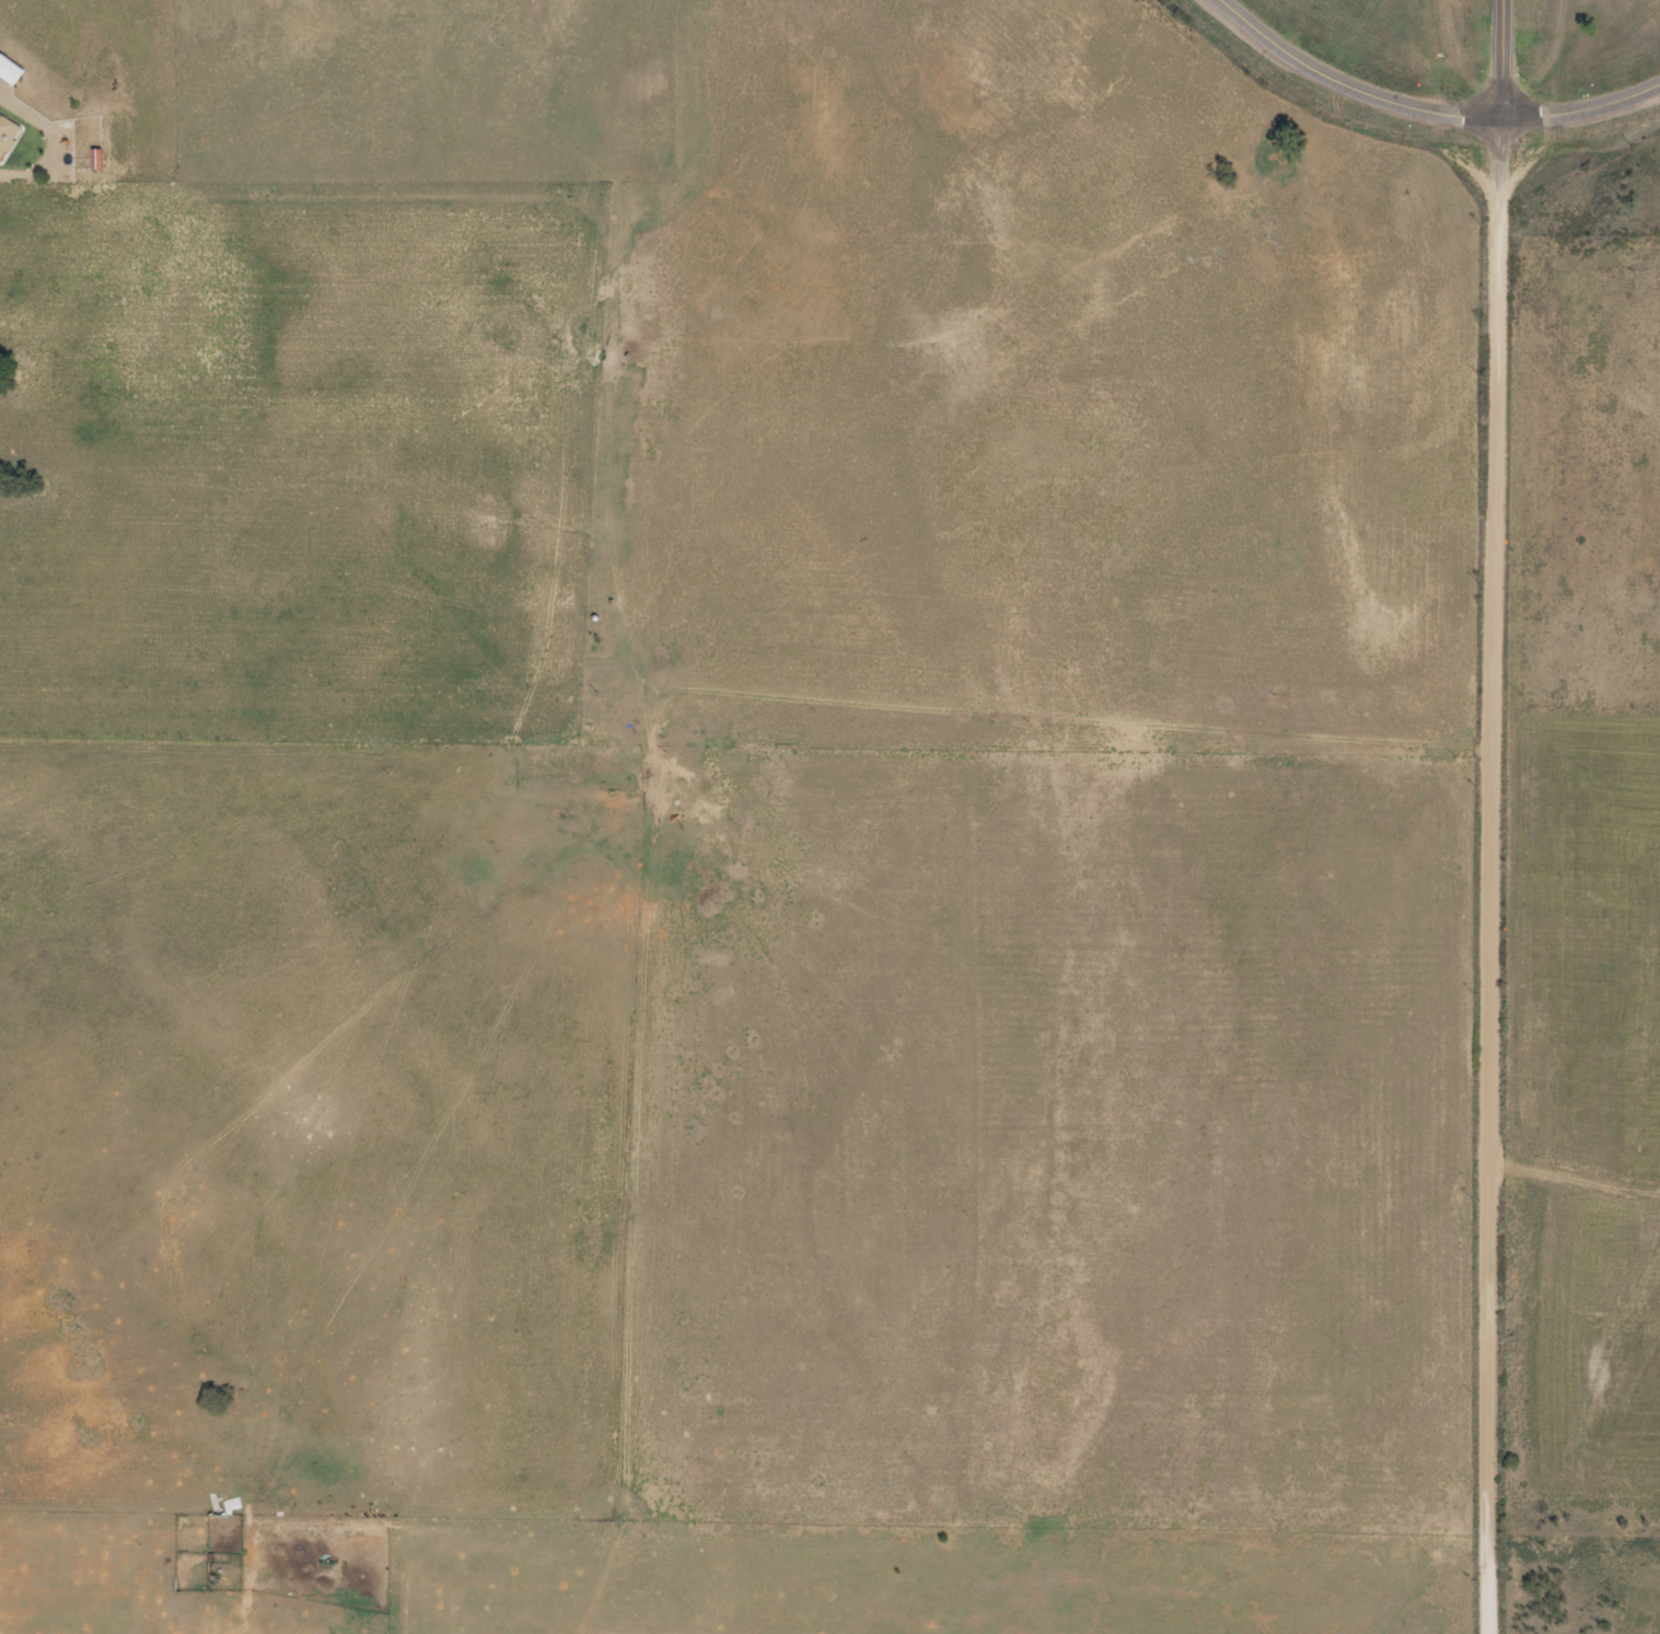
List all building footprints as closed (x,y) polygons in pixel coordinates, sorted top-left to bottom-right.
[(0,53),(0,77),(10,85),(22,71),(0,53)] [(15,126),(0,115),(0,147),(15,126)] [(237,1513),(204,1513),(204,1526),(237,1526),(237,1513)]
